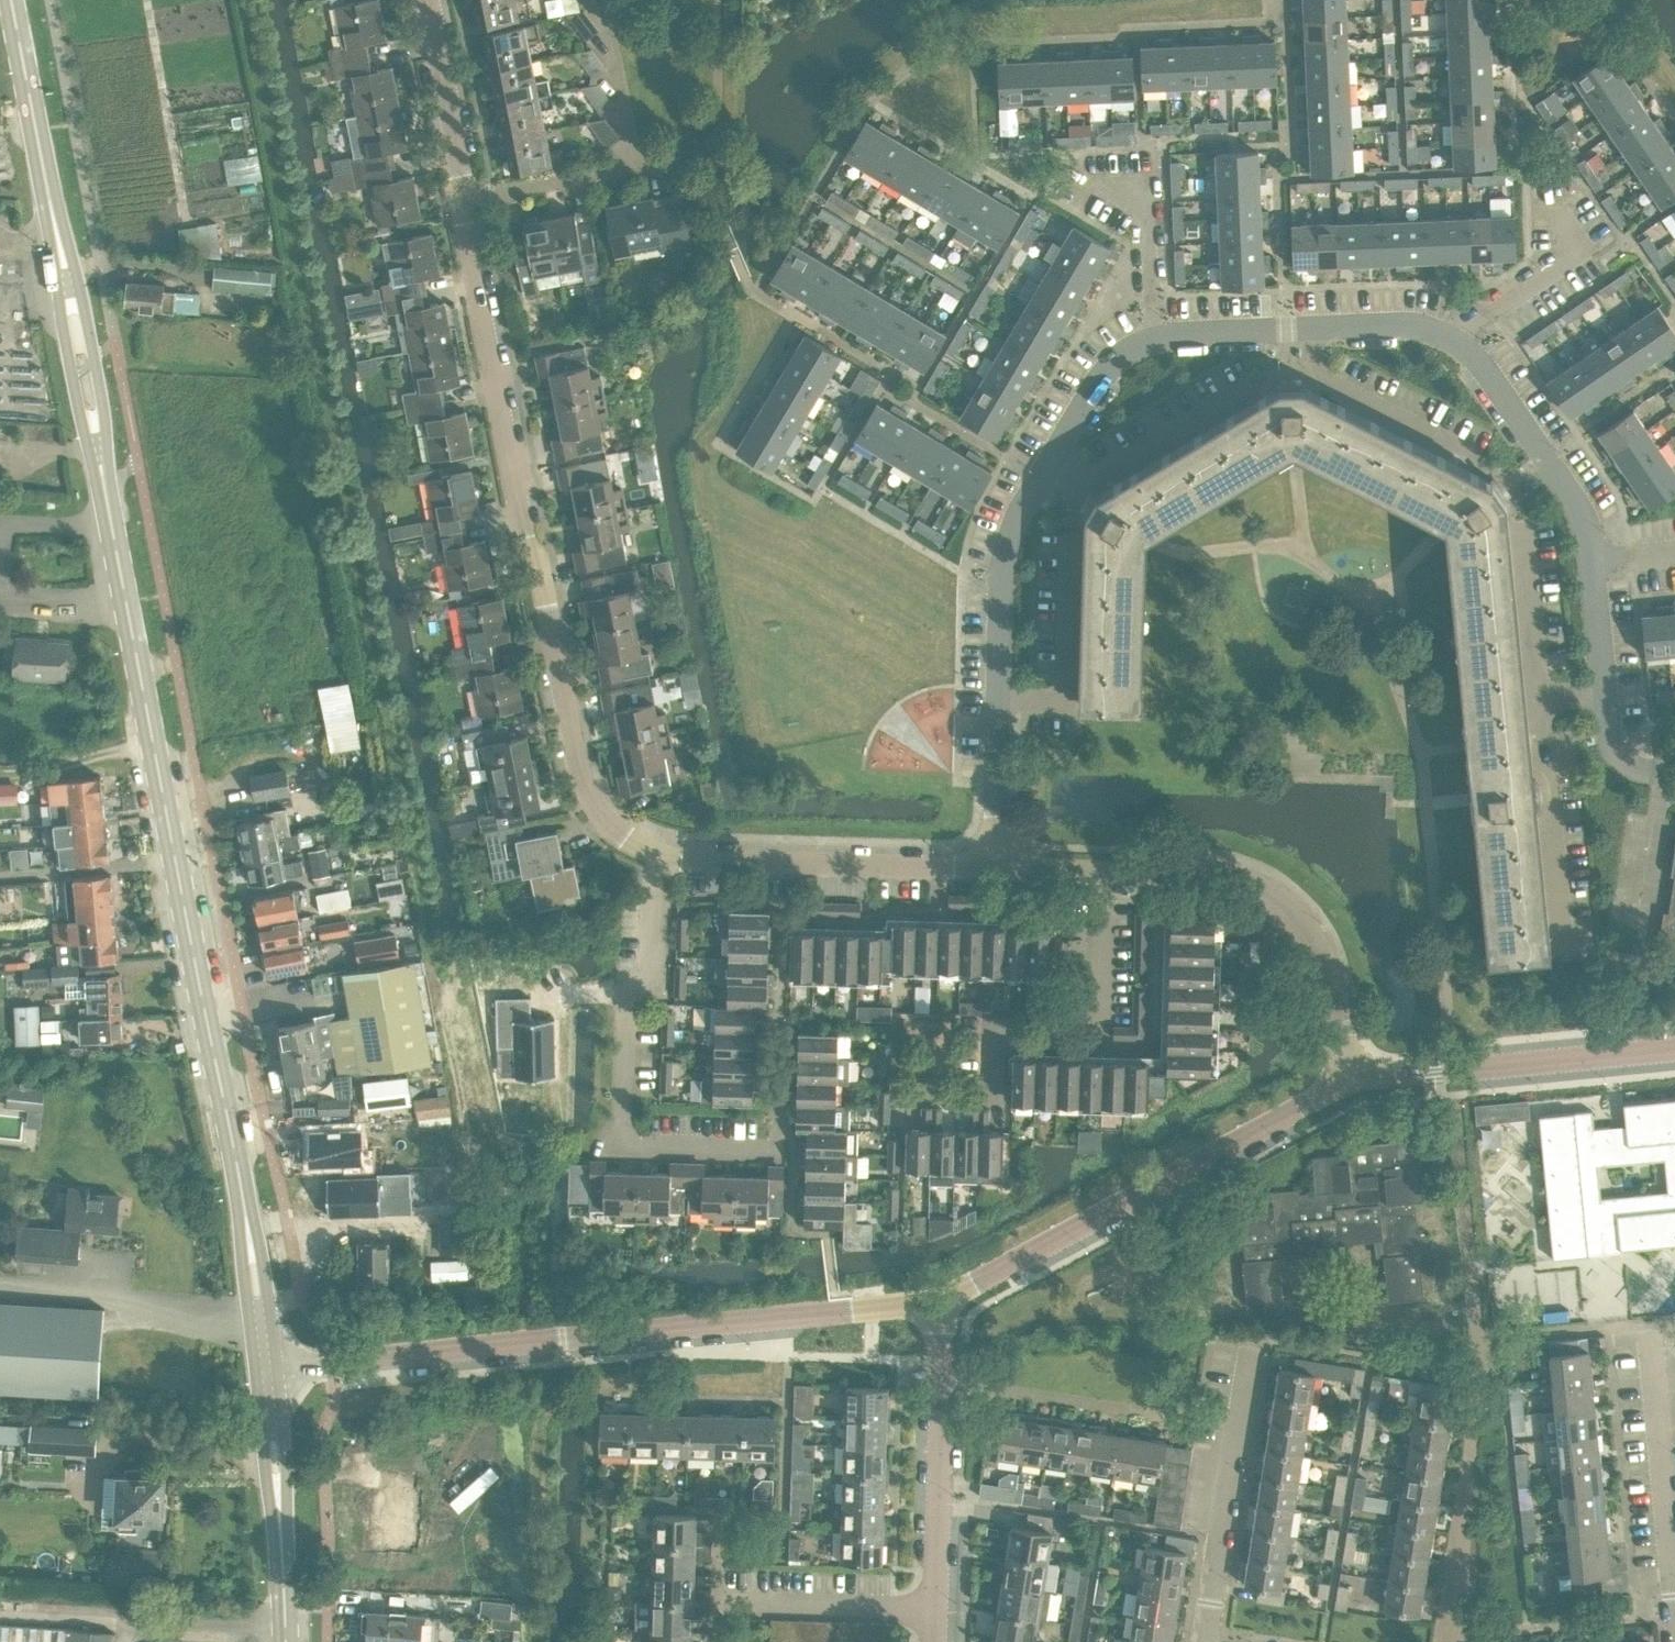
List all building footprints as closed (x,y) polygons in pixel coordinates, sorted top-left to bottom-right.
[(370,55),(367,41),(387,37),(380,0),(361,0),(346,3),(334,5),(342,45),(329,47),(332,62),(370,55)] [(468,7),(476,6),(479,26),(531,16),(527,0),(467,0),(468,7)] [(579,0),(563,0),(565,13),(580,10),(579,0)] [(1345,16),(1345,0),(1303,0),(1303,10),(1296,10),(1296,19),(1345,16)] [(1393,14),(1392,0),(1382,0),(1383,15),(1393,14)] [(1411,13),(1410,0),(1400,0),(1401,14),(1411,13)] [(1495,10),(1494,1),(1488,1),(1488,0),(1446,0),(1446,12),(1495,10)] [(580,10),(565,13),(586,40),(600,30),(583,9),(580,10)] [(1447,34),(1489,32),(1488,18),(1495,18),(1495,10),(1446,12),(1447,34)] [(1411,13),(1401,14),(1402,30),(1412,30),(1411,13)] [(1393,14),(1383,15),(1384,31),(1394,31),(1393,14)] [(1305,40),(1346,38),(1345,16),(1296,19),(1297,27),(1304,27),(1305,40)] [(485,70),(530,60),(526,39),(540,37),(537,23),(486,33),(490,54),(482,56),(485,70)] [(1448,56),(1497,54),(1496,46),(1490,46),(1489,32),(1447,34),(1448,56)] [(1231,85),(1253,84),(1251,34),(1242,35),(1243,42),(1229,42),(1231,85)] [(1251,34),(1253,84),(1276,83),(1274,40),(1259,41),(1259,34),(1251,34)] [(1187,87),(1209,86),(1207,36),(1199,37),(1199,44),(1185,44),(1187,87)] [(1231,85),(1229,42),(1216,43),(1216,36),(1207,36),(1209,86),(1231,85)] [(1142,89),(1165,88),(1163,38),(1154,39),(1154,46),(1140,46),(1142,89)] [(1187,87),(1185,44),(1172,45),(1171,38),(1163,38),(1165,88),(1187,87)] [(1298,63),(1347,61),(1346,38),(1305,40),(1305,54),(1298,54),(1298,63)] [(1403,58),(1413,57),(1412,41),(1402,41),(1403,58)] [(1385,59),(1395,58),(1394,42),(1385,42),(1385,59)] [(606,68),(591,49),(573,51),(594,78),(606,68)] [(1108,50),(1110,99),(1133,98),(1131,56),(1117,57),(1117,49),(1108,50)] [(1088,100),(1110,99),(1108,50),(1099,50),(1100,58),(1086,58),(1088,100)] [(1586,97),(1620,74),(1612,63),(1619,58),(1613,51),(1573,79),(1586,97)] [(1044,102),(1066,101),(1064,52),(1056,52),(1056,60),(1043,60),(1044,102)] [(1088,100),(1086,58),(1073,59),(1072,52),(1064,52),(1066,101),(1088,100)] [(999,104),(1022,103),(1020,53),(1011,54),(1011,62),(997,62),(999,104)] [(1044,102),(1043,60),(1029,61),(1029,53),(1020,53),(1022,103),(1044,102)] [(1449,78),(1491,76),(1490,63),(1497,63),(1497,54),(1448,56),(1449,78)] [(356,115),(401,106),(393,65),(372,69),(370,55),(332,62),(335,79),(348,76),(356,115)] [(1413,57),(1403,58),(1404,74),(1414,74),(1413,57)] [(1395,58),(1385,59),(1386,76),(1395,75),(1395,58)] [(499,102),(550,92),(548,78),(534,81),(530,60),(485,70),(488,84),(495,82),(499,102)] [(1306,84),(1348,83),(1347,61),(1298,63),(1299,71),(1306,71),(1306,84)] [(1598,116),(1639,88),(1634,81),(1628,85),(1620,74),(1586,97),(1598,116)] [(1450,100),(1499,98),(1498,89),(1491,90),(1491,76),(1449,78),(1450,100)] [(613,103),(597,83),(579,86),(601,114),(613,103)] [(1300,107),(1349,104),(1348,83),(1306,84),(1307,98),(1300,99),(1300,107)] [(1405,102),(1415,101),(1414,85),(1405,85),(1405,102)] [(1387,103),(1397,102),(1396,86),(1386,86),(1387,103)] [(1611,134),(1645,110),(1637,99),(1644,95),(1639,88),(1598,116),(1611,134)] [(1543,98),(1534,103),(1544,117),(1548,123),(1568,108),(1554,90),(1543,98)] [(498,139),(544,130),(540,109),(553,106),(550,92),(499,102),(504,123),(495,125),(498,139)] [(1451,122),(1493,120),(1492,107),(1499,106),(1499,98),(1450,100),(1451,122)] [(1415,101),(1405,102),(1406,118),(1415,118),(1415,101)] [(1397,102),(1387,103),(1387,120),(1398,119),(1397,102)] [(1308,128),(1350,126),(1349,104),(1300,107),(1301,115),(1308,114),(1308,128)] [(353,172),(391,164),(388,151),(409,147),(401,106),(356,115),(363,154),(350,156),(353,172)] [(1623,152),(1664,124),(1659,117),(1653,121),(1645,110),(1611,134),(1623,152)] [(240,116),(231,118),(233,127),(242,125),(240,116)] [(604,118),(586,121),(607,147),(619,137),(604,118)] [(1254,120),(1255,129),(1272,129),(1271,119),(1254,120)] [(1238,130),(1255,129),(1254,120),(1238,120),(1238,130)] [(1452,144),(1501,141),(1500,133),(1493,133),(1493,120),(1451,122),(1452,144)] [(864,168),(889,126),(882,122),(878,128),(866,121),(845,157),(864,168)] [(1211,122),(1211,131),(1227,131),(1227,121),(1211,122)] [(1194,132),(1211,131),(1211,122),(1194,122),(1194,132)] [(1166,124),(1167,133),(1183,133),(1183,123),(1166,124)] [(1150,134),(1167,133),(1166,124),(1150,124),(1150,134)] [(1561,143),(1569,137),(1560,124),(1552,129),(1561,143)] [(1636,170),(1670,147),(1662,135),(1668,131),(1664,124),(1623,152),(1636,170)] [(1127,125),(1112,126),(1112,134),(1113,144),(1114,144),(1129,143),(1129,134),(1127,134),(1127,125)] [(883,179),(904,144),(892,137),(896,130),(889,126),(864,168),(883,179)] [(1302,150),(1351,148),(1350,126),(1308,128),(1309,141),(1302,142),(1302,150)] [(1407,145),(1417,145),(1416,128),(1406,129),(1407,145)] [(1389,146),(1399,146),(1398,129),(1388,130),(1389,146)] [(544,130),(498,139),(501,153),(509,152),(513,172),(564,162),(561,147),(548,150),(544,130)] [(1099,135),(1096,135),(1096,145),(1113,144),(1112,134),(1099,135)] [(1052,147),(1069,146),(1068,136),(1052,137),(1052,147)] [(1068,136),(1069,146),(1085,145),(1085,136),(1068,136)] [(1569,137),(1561,143),(1570,156),(1578,150),(1569,137)] [(1009,149),(1025,148),(1025,138),(1008,139),(1009,149)] [(1025,138),(1025,148),(1042,147),(1041,138),(1025,138)] [(1501,141),(1452,144),(1453,167),(1495,165),(1494,150),(1501,150),(1501,141)] [(902,191),(927,148),(919,144),(915,151),(904,144),(883,179),(902,191)] [(1417,145),(1407,145),(1408,162),(1417,162),(1417,145)] [(1399,146),(1389,146),(1390,163),(1399,162),(1399,146)] [(1674,170),(1674,154),(1670,147),(1636,170),(1648,188),(1674,170)] [(920,202),(942,166),(930,159),(934,153),(927,148),(902,191),(920,202)] [(1351,148),(1302,150),(1302,159),(1310,158),(1310,173),(1353,171),(1351,148)] [(1216,154),(1217,177),(1266,175),(1266,167),(1258,167),(1257,152),(1216,154)] [(1585,177),(1593,171),(1584,158),(1575,163),(1585,177)] [(1170,179),(1180,178),(1179,162),(1169,162),(1170,179)] [(391,164),(353,172),(356,187),(369,185),(377,225),(422,216),(414,174),(394,178),(391,164)] [(939,213),(964,171),(957,166),(953,173),(942,166),(920,202),(939,213)] [(1648,188),(1661,207),(1674,198),(1674,170),(1648,188)] [(959,225),(980,189),(968,182),(972,175),(964,171),(939,213),(959,225)] [(1593,171),(1585,177),(1594,190),(1602,185),(1593,171)] [(1488,174),(1488,184),(1505,184),(1504,173),(1488,174)] [(1472,185),(1488,184),(1488,174),(1471,175),(1472,185)] [(1218,199),(1260,197),(1259,184),(1266,183),(1266,175),(1217,177),(1218,199)] [(1444,176),(1445,186),(1461,185),(1461,175),(1444,176)] [(1428,187),(1445,186),(1444,176),(1428,177),(1428,187)] [(1400,178),(1401,188),(1417,187),(1417,177),(1400,178)] [(1180,178),(1170,179),(1171,195),(1181,195),(1180,178)] [(1384,189),(1401,188),(1400,178),(1384,179),(1384,189)] [(1356,180),(1357,190),(1373,189),(1373,179),(1356,180)] [(1340,191),(1357,190),(1356,180),(1340,181),(1340,191)] [(1312,182),(1313,192),(1329,191),(1329,181),(1312,182)] [(1296,193),(1313,192),(1312,182),(1296,183),(1296,193)] [(978,236),(1003,194),(996,189),(992,196),(980,189),(959,225),(978,236)] [(841,209),(846,200),(832,192),(827,200),(841,209)] [(1003,194),(978,236),(997,247),(1018,212),(1006,204),(1010,198),(1003,194)] [(1610,214),(1618,208),(1608,194),(1600,200),(1610,214)] [(652,198),(607,208),(616,254),(631,251),(630,247),(659,241),(661,251),(672,249),(676,265),(697,261),(689,224),(687,214),(682,215),(679,200),(678,195),(653,201),(652,198)] [(1219,221),(1267,219),(1267,210),(1260,211),(1260,197),(1218,199),(1219,221)] [(846,200),(841,209),(855,217),(860,209),(846,200)] [(1172,223),(1182,222),(1181,206),(1171,206),(1172,223)] [(831,225),(836,216),(822,208),(817,217),(831,225)] [(1618,208),(1610,214),(1619,227),(1627,222),(1618,208)] [(1022,223),(1030,228),(1038,214),(1030,209),(1022,223)] [(549,217),(560,270),(581,266),(585,284),(602,280),(590,220),(577,223),(575,212),(549,217)] [(879,231),(883,222),(869,214),(864,223),(879,231)] [(1491,216),(1493,265),(1500,265),(1500,258),(1515,257),(1513,215),(1491,216)] [(836,216),(831,225),(845,233),(850,225),(836,216)] [(1483,266),(1493,265),(1491,216),(1468,217),(1470,259),(1483,259),(1483,266)] [(536,275),(560,270),(549,217),(523,222),(525,233),(511,236),(523,295),(539,292),(536,275)] [(1456,260),(1470,259),(1468,217),(1446,218),(1449,267),(1456,267),(1456,260)] [(1439,268),(1449,267),(1446,218),(1424,219),(1426,261),(1439,260),(1439,268)] [(1220,244),(1261,242),(1261,227),(1268,227),(1267,219),(1219,221),(1220,244)] [(1412,262),(1426,261),(1424,219),(1402,220),(1404,269),(1412,269),(1412,262)] [(1395,269),(1404,269),(1402,220),(1380,221),(1382,263),(1395,262),(1395,269)] [(1368,264),(1382,263),(1380,221),(1357,222),(1360,271),(1368,271),(1368,264)] [(179,228),(183,255),(203,256),(222,258),(217,222),(179,228)] [(883,222),(879,231),(893,239),(897,230),(883,222)] [(1182,222),(1172,223),(1173,239),(1183,238),(1182,222)] [(1351,271),(1360,271),(1357,222),(1335,223),(1337,265),(1351,264),(1351,271)] [(1022,243),(1030,228),(1022,223),(1013,238),(1022,243)] [(1323,266),(1337,265),(1335,223),(1313,224),(1315,273),(1324,273),(1323,266)] [(1198,224),(1187,224),(1187,235),(1198,235),(1198,224)] [(1307,273),(1315,273),(1313,224),(1291,225),(1293,267),(1307,267),(1307,273)] [(1101,259),(1109,247),(1073,226),(1062,246),(1104,270),(1108,263),(1101,259)] [(869,247),(874,238),(860,230),(855,239),(869,247)] [(383,242),(391,282),(383,284),(386,298),(422,291),(420,277),(440,273),(432,232),(383,242)] [(916,253),(921,244),(907,236),(902,244),(916,253)] [(1649,255),(1657,250),(1648,236),(1640,241),(1649,255)] [(874,238),(869,247),(883,255),(888,247),(874,238)] [(1221,265),(1270,262),(1269,254),(1262,255),(1261,242),(1220,244),(1221,265)] [(792,244),(771,280),(783,287),(779,293),(787,297),(811,255),(792,244)] [(921,244),(916,253),(930,261),(935,252),(921,244)] [(1099,278),(1104,270),(1062,246),(1051,264),(1086,285),(1093,274),(1099,278)] [(999,261),(1008,266),(1016,252),(1008,247),(999,261)] [(1174,267),(1184,266),(1183,250),(1173,251),(1174,267)] [(1657,250),(1649,255),(1659,269),(1667,263),(1657,250)] [(907,269),(912,260),(898,252),(893,261),(907,269)] [(809,302),(830,266),(811,255),(787,297),(794,301),(798,295),(809,302)] [(954,275),(959,267),(944,258),(939,267),(954,275)] [(912,260),(907,269),(921,277),(926,268),(912,260)] [(999,279),(1008,266),(999,261),(991,274),(999,279)] [(1270,262),(1221,265),(1222,287),(1263,285),(1263,271),(1270,271),(1270,262)] [(1080,296),(1086,285),(1051,264),(1040,283),(1082,308),(1086,300),(1080,296)] [(213,289),(271,294),(272,285),(275,286),(276,271),(215,266),(213,289)] [(825,320),(850,277),(830,266),(809,302),(821,309),(817,315),(825,320)] [(1184,266),(1174,267),(1175,283),(1185,282),(1184,266)] [(959,267),(954,275),(968,284),(973,275),(959,267)] [(1612,279),(1618,288),(1631,279),(1626,270),(1612,279)] [(1674,291),(1674,275),(1673,273),(1666,278),(1674,291)] [(945,290),(950,282),(935,274),(931,282),(945,290)] [(847,324),(868,288),(850,277),(825,320),(832,324),(836,318),(847,324)] [(1604,297),(1618,288),(1612,279),(1599,289),(1604,297)] [(126,307),(174,311),(199,313),(201,293),(175,291),(164,290),(165,284),(128,282),(126,307)] [(950,282),(945,290),(959,298),(964,290),(950,282)] [(986,283),(977,297),(986,302),(993,290),(994,289),(986,283)] [(1078,315),(1082,308),(1040,283),(1029,302),(1064,323),(1071,311),(1078,315)] [(380,288),(345,295),(350,320),(385,313),(380,288)] [(862,341),(887,299),(868,288),(847,324),(859,331),(855,337),(862,341)] [(410,350),(453,341),(445,300),(425,304),(422,291),(386,298),(389,313),(402,311),(410,350)] [(1576,304),(1582,312),(1595,303),(1589,295),(1576,304)] [(977,297),(969,311),(978,316),(986,302),(977,297)] [(885,346),(906,310),(887,299),(862,341),(870,346),(873,339),(885,346)] [(1057,335),(1064,323),(1029,302),(1017,321),(1060,346),(1064,339),(1057,335)] [(1568,322),(1582,312),(1576,304),(1562,313),(1568,322)] [(1666,359),(1673,354),(1669,348),(1674,344),(1674,331),(1658,305),(1639,318),(1666,359)] [(900,364),(925,322),(906,310),(885,346),(896,353),(893,359),(900,364)] [(1659,363),(1666,359),(1639,318),(1620,330),(1644,365),(1655,357),(1659,363)] [(1540,328),(1546,337),(1559,328),(1554,319),(1540,328)] [(955,335),(964,340),(972,326),(964,321),(955,335)] [(1055,353),(1060,346),(1017,321),(1006,340),(1042,361),(1049,349),(1055,353)] [(925,322),(900,364),(908,368),(912,362),(924,369),(945,333),(925,322)] [(1532,346),(1546,337),(1540,328),(1526,338),(1532,346)] [(1632,373),(1644,365),(1620,330),(1602,343),(1629,383),(1636,379),(1632,373)] [(787,350),(829,375),(841,355),(805,334),(797,346),(791,343),(787,350)] [(955,354),(964,340),(955,335),(947,349),(955,354)] [(1035,372),(1042,361),(1006,340),(995,359),(1037,383),(1041,376),(1035,372)] [(407,407),(443,400),(441,386),(462,382),(453,341),(410,350),(417,390),(404,393),(407,407)] [(1622,388),(1629,383),(1602,343),(1584,355),(1607,390),(1619,383),(1622,388)] [(557,404),(605,395),(600,374),(591,376),(584,345),(540,354),(544,374),(551,373),(557,404)] [(817,394),(829,375),(787,350),(783,358),(788,361),(782,373),(817,394)] [(1566,367),(1593,408),(1600,403),(1596,398),(1607,390),(1584,355),(1580,350),(1571,356),(1575,361),(1566,367)] [(376,355),(357,358),(358,360),(357,360),(360,375),(379,371),(378,364),(376,357),(376,355)] [(941,359),(933,373),(941,379),(950,364),(941,359)] [(1033,391),(1037,383),(995,359),(984,378),(1019,399),(1026,387),(1033,391)] [(1586,412),(1593,408),(1566,367),(1547,380),(1570,415),(1583,407),(1586,412)] [(806,413),(817,394),(782,373),(775,384),(769,381),(765,388),(806,413)] [(933,393),(941,379),(933,373),(924,388),(933,393)] [(1013,410),(1019,399),(984,378),(973,397),(1015,422),(1019,414),(1013,410)] [(860,394),(868,399),(876,384),(868,380),(860,394)] [(1091,519),(1086,671),(1085,705),(1141,707),(1146,547),(1147,537),(1152,534),(1286,454),(1292,450),(1294,449),(1299,452),(1437,523),(1445,527),(1446,534),(1467,741),(1467,747),(1468,751),(1472,793),(1473,805),(1489,960),(1544,954),(1529,806),(1535,805),(1536,809),(1538,809),(1535,780),(1533,780),(1533,784),(1527,785),(1523,744),(1499,506),(1500,505),(1499,504),(1505,501),(1507,504),(1509,503),(1502,492),(1494,479),(1492,480),(1494,483),(1489,487),(1488,486),(1487,487),(1302,392),(1302,390),(1301,390),(1301,384),(1304,383),(1304,382),(1289,383),(1275,384),(1275,386),(1279,386),(1280,392),(1279,393),(1279,394),(1265,402),(1101,500),(1094,496),(1096,492),(1094,491),(1088,504),(1081,517),(1083,518),(1085,514),(1091,517),(1090,518),(1091,519)] [(795,432),(806,413),(765,388),(760,395),(766,399),(759,410),(795,432)] [(1674,408),(1674,391),(1673,389),(1665,394),(1674,408)] [(859,413),(868,399),(860,394),(851,408),(859,413)] [(605,395),(557,404),(563,436),(556,437),(560,457),(605,448),(599,417),(609,415),(605,395)] [(1010,429),(1015,422),(973,397),(961,417),(996,437),(1004,425),(1010,429)] [(443,400),(407,407),(410,423),(423,420),(430,460),(475,451),(467,410),(446,414),(443,400)] [(875,450),(900,407),(893,403),(890,409),(877,402),(856,438),(875,450)] [(894,461),(916,424),(904,417),(907,411),(900,407),(875,450),(894,461)] [(1606,455),(1645,428),(1633,409),(1599,433),(1607,444),(1601,449),(1606,455)] [(784,451),(795,432),(759,410),(752,422),(746,419),(742,426),(784,451)] [(837,432),(845,437),(853,423),(846,418),(837,432)] [(914,472),(939,430),(931,425),(928,431),(916,424),(894,461),(914,472)] [(772,471),(784,451),(742,426),(738,433),(744,437),(736,450),(772,471)] [(1623,469),(1658,445),(1645,428),(1606,455),(1610,462),(1616,458),(1623,469)] [(933,483),(954,447),(942,440),(946,434),(939,430),(914,472),(933,483)] [(836,451),(845,437),(837,432),(829,446),(836,451)] [(652,444),(635,447),(642,481),(658,478),(652,444)] [(1630,491),(1670,463),(1658,445),(1623,469),(1631,480),(1625,484),(1630,491)] [(952,494),(976,452),(969,448),(965,454),(954,447),(933,483),(952,494)] [(976,452),(952,494),(971,506),(992,470),(980,462),(984,457),(976,452)] [(814,470),(823,475),(831,461),(823,456),(814,470)] [(579,517),(626,507),(622,486),(612,488),(606,457),(562,466),(566,486),(573,485),(579,517)] [(1630,491),(1635,499),(1641,495),(1650,507),(1674,489),(1674,470),(1670,463),(1630,491)] [(425,537),(462,529),(459,515),(480,511),(471,469),(427,479),(435,518),(422,521),(425,537)] [(815,489),(823,475),(814,470),(806,484),(815,489)] [(852,490),(857,482),(843,473),(838,482),(852,490)] [(857,482),(852,490),(866,498),(871,490),(857,482)] [(889,512),(894,504),(880,496),(875,504),(889,512)] [(894,504),(889,512),(903,521),(908,512),(894,504)] [(626,507),(579,517),(585,548),(577,550),(581,570),(626,561),(620,530),(630,528),(626,507)] [(927,535),(932,526),(918,518),(913,526),(927,535)] [(932,526),(927,535),(941,543),(946,535),(932,526)] [(462,529),(425,537),(428,552),(441,549),(449,589),(493,580),(485,539),(464,543),(462,529)] [(594,630),(635,622),(629,591),(637,589),(633,569),(587,578),(590,597),(582,599),(584,613),(590,612),(594,630)] [(471,593),(457,596),(458,605),(473,602),(471,593)] [(456,663),(493,655),(490,641),(510,637),(502,596),(473,602),(458,605),(467,645),(452,648),(456,663)] [(1646,656),(1669,654),(1664,605),(1655,606),(1656,614),(1642,615),(1646,656)] [(1673,612),(1672,605),(1664,605),(1669,654),(1674,653),(1674,612),(1673,612)] [(635,622),(594,630),(597,648),(591,649),(594,664),(603,662),(607,681),(652,672),(649,651),(641,653),(635,622)] [(19,639),(16,674),(66,678),(69,643),(19,639)] [(493,655),(456,663),(459,678),(472,676),(480,716),(524,707),(515,665),(495,669),(493,655)] [(622,741),(669,732),(665,711),(656,713),(650,682),(605,691),(609,711),(616,710),(622,741)] [(687,707),(701,704),(698,689),(684,692),(687,707)] [(1657,701),(1674,699),(1673,689),(1656,690),(1657,701)] [(480,716),(459,720),(462,733),(483,728),(480,716)] [(490,778),(533,769),(526,735),(505,739),(502,725),(483,728),(462,733),(465,748),(477,746),(481,765),(468,768),(470,782),(490,779),(490,778)] [(669,732),(622,741),(628,772),(621,774),(625,795),(670,786),(664,755),(673,753),(669,732)] [(285,768),(251,775),(255,799),(289,792),(285,768)] [(481,831),(485,830),(521,823),(518,808),(540,804),(533,769),(490,778),(490,779),(492,790),(486,791),(490,813),(478,815),(481,831)] [(52,803),(103,798),(101,776),(56,781),(50,781),(52,803)] [(699,784),(703,800),(710,798),(720,796),(720,795),(717,780),(699,784)] [(17,804),(17,784),(0,784),(0,804),(17,804)] [(55,823),(106,818),(103,798),(52,803),(55,823)] [(363,819),(389,814),(385,799),(358,804),(363,819)] [(243,843),(291,833),(286,806),(258,812),(259,819),(240,823),(243,843)] [(57,845),(108,839),(106,818),(55,823),(57,845)] [(495,880),(522,875),(530,873),(534,893),(540,892),(543,910),(559,907),(565,899),(564,895),(579,892),(573,862),(563,864),(556,829),(524,836),(521,823),(485,830),(495,880)] [(243,843),(247,862),(279,856),(278,850),(301,846),(298,832),(291,833),(243,843)] [(59,866),(64,865),(110,861),(108,839),(57,845),(59,866)] [(28,848),(10,850),(11,860),(29,858),(28,848)] [(279,856),(247,862),(251,882),(304,872),(301,858),(281,862),(279,856)] [(328,860),(311,864),(314,877),(331,874),(328,860)] [(70,920),(116,916),(111,874),(66,879),(70,920)] [(348,888),(316,894),(320,912),(352,906),(348,888)] [(258,924),(297,916),(292,891),(253,898),(258,924)] [(1006,896),(947,895),(947,906),(1006,907),(1006,896)] [(718,902),(717,933),(729,934),(773,936),(774,925),(768,925),(769,910),(764,910),(764,903),(718,902)] [(859,903),(811,902),(811,914),(859,915),(859,903)] [(1147,921),(1147,912),(1135,912),(1135,921),(1147,921)] [(1011,1057),(1010,1101),(1147,1105),(1148,1092),(1165,1092),(1166,1073),(1210,1074),(1214,914),(1164,913),(1164,927),(1170,927),(1169,946),(1163,946),(1163,971),(1169,971),(1168,991),(1162,991),(1161,1016),(1167,1016),(1167,1036),(1161,1036),(1160,1061),(1166,1061),(1166,1069),(1148,1069),(1149,1060),(1138,1060),(1138,1055),(1111,1054),(1111,1060),(1092,1059),(1092,1054),(1068,1053),(1067,1059),(1048,1058),(1048,1053),(1022,1052),(1022,1057),(1011,1057)] [(55,943),(72,941),(118,937),(116,916),(70,920),(52,922),(55,943)] [(263,950),(302,942),(297,916),(258,924),(263,950)] [(677,933),(687,933),(687,918),(677,917),(677,933)] [(1049,970),(1050,921),(1037,921),(1037,926),(1017,926),(1017,921),(993,920),(992,925),(973,924),(973,919),(948,918),(948,923),(927,923),(927,918),(903,917),(903,922),(892,922),(892,933),(882,933),(881,966),(1049,970)] [(321,938),(351,933),(349,919),(319,925),(321,938)] [(1146,931),(1147,921),(1135,921),(1135,931),(1146,931)] [(881,966),(882,933),(871,932),(871,927),(846,926),(845,932),(826,932),(827,926),(802,926),(802,931),(790,930),(789,974),(881,976),(881,966)] [(1146,940),(1146,931),(1135,931),(1135,940),(1146,940)] [(359,965),(401,957),(397,933),(355,940),(359,965)] [(687,948),(687,933),(677,933),(676,948),(687,948)] [(729,934),(728,958),(767,959),(767,946),(773,946),(773,936),(729,934)] [(74,963),(87,962),(87,969),(116,967),(115,959),(120,958),(118,937),(72,941),(74,963)] [(1249,960),(1259,960),(1260,939),(1250,938),(1249,960)] [(1146,950),(1146,940),(1135,940),(1134,949),(1146,950)] [(302,942),(263,950),(268,975),(307,968),(302,942)] [(1146,959),(1146,950),(1134,949),(1134,959),(1146,959)] [(716,958),(715,981),(727,982),(772,983),(772,973),(766,972),(767,959),(728,958),(716,958)] [(29,959),(7,960),(7,968),(30,966),(29,959)] [(1146,968),(1146,959),(1134,959),(1134,968),(1146,968)] [(350,1015),(329,1019),(315,1022),(315,1020),(278,1027),(283,1054),(320,1047),(333,1045),(339,1073),(351,1072),(351,1073),(431,1064),(430,1062),(412,960),(343,973),(350,1015)] [(1259,983),(1259,960),(1249,960),(1245,960),(1244,982),(1259,983)] [(24,986),(53,985),(80,983),(79,964),(23,967),(24,986)] [(675,980),(686,980),(686,965),(676,965),(675,980)] [(88,975),(89,997),(122,995),(121,973),(116,974),(116,967),(87,969),(88,975)] [(685,996),(686,980),(675,980),(675,996),(685,996)] [(727,1005),(727,1006),(755,1007),(755,1008),(762,1008),(765,1008),(766,993),(771,993),(772,983),(727,982),(727,1005)] [(82,1018),(123,1016),(122,995),(89,997),(89,1005),(81,1006),(82,1018)] [(1242,995),(1226,995),(1226,1004),(1242,1004),(1242,995)] [(531,996),(496,997),(497,1047),(515,1047),(515,1075),(514,1075),(514,1077),(556,1076),(556,1074),(555,1074),(553,1020),(555,1020),(555,1018),(532,1019),(531,996)] [(915,997),(915,1011),(929,1012),(930,997),(915,997)] [(991,998),(981,998),(981,1001),(981,1009),(991,1009),(991,998)] [(981,1001),(960,1001),(960,1012),(960,1013),(972,1014),(981,1014),(981,1009),(981,1001)] [(1048,1015),(1048,1001),(1036,1001),(1036,1014),(1048,1015)] [(42,1043),(40,1004),(15,1006),(17,1044),(42,1043)] [(53,1004),(40,1005),(41,1017),(54,1017),(53,1004)] [(703,1004),(702,1029),(715,1030),(759,1031),(760,1021),(754,1021),(755,1008),(755,1007),(727,1006),(727,1005),(715,1005),(703,1004)] [(835,1011),(834,1019),(845,1020),(845,1006),(835,1006),(835,1011)] [(834,1019),(835,1011),(823,1010),(823,1019),(834,1019)] [(662,1028),(673,1029),(673,1013),(663,1013),(662,1028)] [(123,1016),(82,1018),(82,1039),(124,1037),(123,1016)] [(1122,1038),(1122,1026),(1112,1026),(1112,1038),(1122,1038)] [(1132,1039),(1133,1026),(1122,1026),(1122,1038),(1132,1039)] [(1144,1039),(1144,1026),(1133,1026),(1132,1039),(1144,1039)] [(672,1043),(673,1029),(662,1028),(662,1043),(672,1043)] [(715,1030),(714,1054),(753,1055),(754,1042),(759,1042),(759,1031),(715,1030)] [(792,1056),(836,1057),(837,1033),(799,1031),(798,1046),(792,1046),(792,1056)] [(42,1041),(43,1055),(84,1053),(83,1046),(71,1046),(71,1040),(42,1041)] [(880,1059),(890,1059),(890,1044),(880,1044),(880,1059)] [(320,1047),(283,1054),(288,1081),(325,1074),(320,1047)] [(713,1077),(713,1078),(758,1079),(758,1068),(753,1068),(753,1055),(714,1054),(713,1077)] [(849,1058),(836,1057),(792,1056),(792,1067),(797,1067),(797,1080),(836,1081),(849,1081),(849,1058)] [(889,1074),(890,1059),(880,1059),(879,1074),(889,1074)] [(661,1076),(672,1076),(672,1061),(661,1060),(661,1076)] [(411,1101),(408,1075),(365,1081),(368,1106),(368,1107),(411,1101)] [(671,1091),(672,1076),(661,1076),(661,1091),(671,1091)] [(701,1077),(700,1101),(713,1102),(752,1103),(752,1089),(757,1090),(758,1079),(713,1078),(713,1077),(701,1076),(701,1077)] [(835,1105),(836,1081),(797,1080),(797,1094),(791,1093),(791,1104),(835,1105)] [(9,1087),(7,1107),(28,1110),(43,1111),(45,1091),(9,1087)] [(878,1106),(888,1107),(889,1092),(879,1091),(878,1106)] [(447,1095),(416,1099),(419,1126),(451,1122),(447,1095)] [(349,1098),(318,1099),(319,1114),(349,1113),(349,1098)] [(1608,1128),(1593,1130),(1591,1112),(1556,1115),(1538,1117),(1541,1145),(1544,1169),(1545,1180),(1546,1193),(1547,1203),(1549,1227),(1552,1256),(1552,1257),(1620,1250),(1624,1250),(1632,1249),(1664,1246),(1667,1246),(1674,1245),(1674,1099),(1624,1104),(1626,1126),(1608,1128)] [(1493,1104),(1474,1106),(1476,1125),(1495,1122),(1498,1122),(1531,1119),(1530,1118),(1529,1106),(1529,1100),(1493,1104)] [(791,1104),(790,1114),(796,1114),(795,1129),(798,1129),(806,1129),(806,1128),(835,1129),(835,1128),(849,1129),(850,1105),(835,1105),(791,1104)] [(888,1122),(888,1107),(878,1106),(878,1122),(888,1122)] [(929,1169),(930,1108),(920,1108),(919,1129),(905,1129),(905,1168),(929,1169)] [(954,1183),(954,1181),(954,1169),(953,1169),(954,1130),(940,1130),(940,1108),(930,1108),(929,1169),(929,1183),(954,1183)] [(954,1130),(953,1169),(954,1169),(954,1181),(977,1181),(979,1109),(967,1109),(967,1131),(954,1130)] [(979,1109),(977,1181),(1002,1182),(1002,1170),(1003,1132),(988,1131),(988,1109),(979,1109)] [(298,1146),(297,1146),(297,1150),(299,1150),(299,1163),(333,1162),(333,1171),(364,1170),(363,1147),(351,1147),(351,1127),(298,1129),(298,1146)] [(800,1142),(800,1152),(843,1153),(857,1154),(858,1129),(849,1129),(835,1128),(835,1129),(806,1128),(806,1129),(806,1142),(800,1142)] [(887,1155),(897,1155),(898,1140),(888,1139),(887,1155)] [(1359,1165),(1292,1173),(1300,1246),(1367,1239),(1369,1256),(1422,1249),(1421,1246),(1432,1245),(1424,1176),(1414,1177),(1410,1145),(1357,1152),(1359,1165)] [(857,1154),(843,1153),(800,1152),(800,1163),(805,1163),(805,1176),(843,1177),(857,1178),(857,1154)] [(897,1171),(897,1155),(887,1155),(887,1171),(897,1171)] [(635,1220),(637,1173),(605,1172),(605,1164),(590,1163),(589,1209),(614,1209),(614,1220),(635,1220)] [(637,1173),(635,1220),(657,1221),(657,1211),(684,1212),(685,1195),(683,1195),(684,1166),(669,1166),(669,1174),(637,1173)] [(733,1224),(735,1176),(703,1175),(703,1167),(689,1166),(688,1195),(687,1195),(686,1212),(713,1213),(712,1223),(733,1224)] [(735,1176),(733,1224),(755,1224),(755,1214),(781,1215),(783,1170),(768,1169),(768,1177),(735,1176)] [(377,1172),(378,1176),(327,1179),(328,1215),(381,1213),(380,1195),(412,1193),(411,1171),(377,1172)] [(842,1201),(842,1200),(843,1177),(805,1176),(804,1190),(799,1189),(798,1200),(842,1201)] [(90,1193),(90,1188),(69,1187),(67,1229),(20,1226),(18,1259),(78,1263),(80,1230),(117,1233),(119,1195),(90,1193)] [(886,1202),(896,1202),(897,1188),(886,1187),(886,1202)] [(798,1200),(798,1210),(803,1210),(803,1226),(831,1226),(834,1227),(842,1227),(843,1227),(843,1242),(843,1243),(843,1244),(843,1245),(844,1245),(844,1246),(845,1246),(845,1247),(846,1247),(847,1247),(867,1247),(868,1247),(869,1247),(870,1247),(870,1246),(871,1246),(871,1245),(871,1244),(872,1244),(872,1243),(872,1222),(855,1222),(855,1220),(856,1201),(842,1200),(842,1201),(798,1200)] [(896,1218),(896,1202),(886,1202),(886,1217),(896,1218)] [(966,1205),(966,1218),(976,1218),(977,1205),(966,1205)] [(461,1216),(438,1217),(440,1252),(463,1251),(461,1216)] [(928,1216),(913,1217),(914,1234),(927,1234),(928,1216)] [(357,1243),(358,1281),(388,1280),(387,1242),(357,1243)] [(432,1280),(469,1277),(467,1259),(431,1262),(432,1280)] [(105,1309),(0,1301),(0,1390),(99,1396),(105,1309)] [(1552,1383),(1591,1379),(1588,1352),(1578,1353),(1577,1339),(1549,1342),(1550,1356),(1549,1356),(1552,1383)] [(1526,1353),(1525,1344),(1506,1346),(1507,1355),(1526,1353)] [(1365,1369),(1322,1362),(1295,1358),(1293,1371),(1279,1369),(1275,1396),(1310,1401),(1314,1376),(1351,1382),(1350,1394),(1360,1396),(1365,1369)] [(1371,1383),(1369,1397),(1379,1399),(1381,1384),(1383,1375),(1373,1374),(1371,1383)] [(1555,1411),(1594,1407),(1591,1379),(1552,1383),(1555,1411)] [(794,1404),(793,1415),(814,1415),(815,1385),(804,1384),(794,1384),(794,1404)] [(1521,1385),(1507,1386),(1508,1397),(1509,1398),(1511,1415),(1524,1414),(1522,1397),(1521,1385)] [(845,1416),(887,1417),(887,1387),(846,1386),(845,1416)] [(1415,1418),(1449,1423),(1453,1396),(1419,1391),(1415,1418)] [(1305,1428),(1310,1401),(1275,1396),(1271,1423),(1305,1428)] [(987,1440),(986,1449),(998,1451),(998,1456),(1021,1459),(1027,1419),(1024,1419),(1025,1414),(1008,1411),(1008,1409),(993,1407),(987,1440)] [(1558,1439),(1596,1435),(1594,1407),(1555,1411),(1558,1439)] [(631,1452),(632,1410),(602,1409),(601,1451),(631,1452)] [(659,1452),(660,1411),(632,1410),(631,1452),(659,1452)] [(688,1453),(689,1412),(660,1411),(659,1452),(688,1453)] [(716,1454),(717,1412),(689,1412),(688,1453),(716,1454)] [(745,1455),(746,1413),(717,1412),(716,1454),(745,1455)] [(1027,1419),(1021,1459),(1044,1463),(1050,1423),(1047,1423),(1048,1417),(1031,1415),(1031,1413),(1025,1412),(1025,1414),(1024,1419),(1027,1419)] [(746,1413),(745,1455),(774,1456),(775,1414),(746,1413)] [(1524,1414),(1511,1415),(1513,1431),(1525,1430),(1524,1414)] [(886,1445),(887,1417),(845,1416),(845,1444),(886,1445)] [(1050,1423),(1044,1463),(1067,1467),(1073,1427),(1070,1426),(1071,1421),(1054,1418),(1055,1417),(1048,1416),(1048,1417),(1047,1423),(1050,1423)] [(1444,1450),(1449,1423),(1415,1418),(1411,1445),(1444,1450)] [(1073,1427),(1067,1467),(1090,1470),(1096,1430),(1093,1430),(1082,1428),(1083,1423),(1077,1422),(1077,1420),(1071,1419),(1071,1421),(1070,1426),(1073,1427)] [(1343,1435),(1354,1436),(1356,1421),(1346,1420),(1343,1435)] [(1301,1455),(1305,1428),(1271,1423),(1267,1450),(1301,1455)] [(1362,1438),(1373,1439),(1375,1424),(1364,1423),(1362,1438)] [(0,1424),(0,1442),(21,1443),(21,1441),(22,1425),(0,1424)] [(30,1441),(29,1451),(96,1454),(98,1427),(31,1424),(30,1426),(30,1441)] [(793,1443),(803,1443),(803,1424),(793,1424),(793,1443)] [(1096,1430),(1090,1470),(1114,1474),(1119,1434),(1116,1433),(1104,1432),(1105,1425),(1094,1424),(1093,1430),(1096,1430)] [(30,1426),(22,1425),(21,1441),(30,1441),(30,1426)] [(1119,1434),(1114,1474),(1137,1477),(1142,1438),(1140,1437),(1128,1436),(1128,1429),(1117,1427),(1116,1433),(1119,1434)] [(1142,1438),(1137,1477),(1150,1479),(1148,1492),(1158,1494),(1159,1486),(1161,1472),(1164,1458),(1166,1445),(1166,1441),(1151,1439),(1152,1433),(1140,1431),(1140,1437),(1142,1438)] [(358,1463),(356,1463),(361,1505),(363,1505),(363,1503),(412,1497),(412,1498),(413,1497),(408,1459),(417,1457),(414,1434),(368,1441),(371,1462),(358,1464),(358,1463)] [(1352,1451),(1354,1436),(1343,1435),(1341,1450),(1352,1451)] [(1560,1466),(1599,1462),(1596,1435),(1558,1439),(1560,1466)] [(1371,1454),(1373,1439),(1362,1438),(1360,1452),(1371,1454)] [(802,1462),(803,1443),(793,1443),(792,1462),(802,1462)] [(885,1473),(886,1445),(845,1444),(844,1473),(885,1473)] [(1166,1445),(1164,1458),(1189,1462),(1192,1449),(1166,1445)] [(1440,1477),(1444,1450),(1411,1445),(1406,1472),(1440,1477)] [(1267,1450),(1262,1477),(1297,1482),(1301,1455),(1267,1450)] [(1516,1471),(1529,1469),(1527,1451),(1514,1453),(1516,1471)] [(1164,1458),(1161,1472),(1187,1476),(1189,1462),(1164,1458)] [(1563,1494),(1602,1490),(1599,1462),(1560,1466),(1563,1494)] [(129,1476),(120,1476),(118,1529),(139,1530),(140,1518),(161,1519),(161,1517),(166,1517),(167,1499),(162,1499),(163,1478),(154,1478),(154,1470),(130,1469),(129,1476)] [(1519,1498),(1532,1497),(1529,1469),(1516,1471),(1519,1498)] [(1161,1472),(1159,1486),(1185,1490),(1187,1476),(1161,1472)] [(1436,1505),(1440,1477),(1406,1472),(1402,1499),(1436,1505)] [(884,1502),(885,1473),(844,1473),(843,1501),(884,1502)] [(1335,1488),(1345,1490),(1348,1475),(1338,1473),(1335,1488)] [(1356,1476),(1354,1491),(1364,1493),(1367,1478),(1356,1476)] [(1293,1509),(1297,1482),(1262,1477),(1258,1504),(1293,1509)] [(791,1500),(801,1500),(802,1481),(792,1480),(791,1500)] [(1016,1487),(981,1482),(979,1496),(1014,1501),(1016,1487)] [(1158,1494),(1157,1500),(1183,1504),(1185,1490),(1159,1486),(1158,1494)] [(1343,1505),(1345,1490),(1335,1488),(1333,1503),(1343,1505)] [(1566,1522),(1605,1518),(1602,1490),(1563,1494),(1566,1522)] [(1354,1491),(1351,1507),(1362,1509),(1364,1493),(1354,1491)] [(1023,1492),(1021,1502),(1038,1505),(1040,1495),(1023,1492)] [(620,1494),(600,1493),(599,1502),(619,1503),(620,1494)] [(658,1504),(658,1495),(637,1494),(637,1504),(658,1504)] [(658,1495),(658,1504),(677,1505),(677,1495),(658,1495)] [(1054,1508),(1056,1497),(1040,1495),(1038,1505),(1054,1508)] [(715,1506),(715,1496),(695,1496),(695,1505),(715,1506)] [(715,1496),(715,1506),(734,1506),(734,1497),(715,1496)] [(1521,1526),(1535,1525),(1532,1497),(1519,1498),(1521,1526)] [(752,1498),(752,1507),(773,1507),(773,1498),(752,1498)] [(1431,1532),(1436,1505),(1402,1499),(1398,1526),(1431,1532)] [(801,1520),(801,1500),(791,1500),(791,1520),(801,1520)] [(1069,1500),(1067,1510),(1084,1512),(1086,1502),(1069,1500)] [(1157,1500),(1155,1513),(1181,1517),(1183,1504),(1157,1500)] [(883,1530),(884,1502),(843,1501),(842,1530),(883,1530)] [(1100,1515),(1102,1505),(1086,1502),(1084,1512),(1100,1515)] [(1288,1536),(1293,1509),(1258,1504),(1254,1531),(1288,1536)] [(1131,1520),(1132,1510),(1119,1508),(1117,1518),(1131,1520)] [(1132,1510),(1131,1520),(1146,1522),(1147,1512),(1132,1510)] [(1011,1525),(1006,1555),(1047,1561),(1054,1516),(1028,1512),(1026,1528),(1011,1525)] [(613,1513),(613,1523),(622,1524),(623,1513),(613,1513)] [(655,1543),(713,1544),(713,1532),(697,1532),(697,1514),(656,1513),(655,1543)] [(1155,1513),(1153,1524),(1179,1528),(1181,1517),(1155,1513)] [(385,1537),(366,1539),(371,1577),(425,1569),(422,1546),(434,1545),(430,1516),(383,1522),(385,1537)] [(1569,1549),(1608,1545),(1605,1518),(1566,1522),(1569,1549)] [(1535,1525),(1521,1526),(1523,1541),(1536,1540),(1535,1525)] [(1427,1559),(1431,1532),(1398,1526),(1394,1553),(1427,1559)] [(1326,1542),(1337,1544),(1339,1529),(1328,1527),(1326,1542)] [(882,1560),(883,1530),(842,1530),(841,1559),(882,1560)] [(1284,1563),(1288,1536),(1254,1531),(1250,1558),(1284,1563)] [(1347,1531),(1345,1546),(1356,1547),(1358,1532),(1347,1531)] [(1145,1546),(1141,1569),(1181,1575),(1181,1573),(1183,1561),(1190,1562),(1193,1538),(1166,1534),(1164,1549),(1145,1546)] [(790,1537),(790,1557),(799,1558),(800,1537),(790,1537)] [(1335,1559),(1337,1544),(1326,1542),(1324,1557),(1335,1559)] [(713,1556),(713,1544),(655,1543),(654,1571),(695,1572),(696,1555),(713,1556)] [(1608,1545),(1569,1549),(1572,1576),(1556,1578),(1558,1592),(1602,1587),(1600,1574),(1611,1573),(1608,1545)] [(1345,1546),(1343,1560),(1353,1562),(1356,1547),(1345,1546)] [(1423,1586),(1427,1559),(1394,1553),(1389,1580),(1423,1586)] [(1006,1555),(1002,1583),(1043,1589),(1047,1561),(1006,1555)] [(1280,1590),(1284,1563),(1250,1558),(1245,1585),(1259,1587),(1257,1600),(1283,1604),(1285,1590),(1280,1590)] [(98,1559),(97,1568),(107,1569),(107,1559),(98,1559)] [(1096,1586),(1106,1587),(1109,1570),(1098,1569),(1096,1586)] [(1141,1569),(1138,1592),(1177,1598),(1177,1595),(1179,1584),(1186,1586),(1188,1574),(1181,1573),(1181,1575),(1141,1569)] [(695,1589),(695,1572),(654,1571),(653,1600),(711,1601),(711,1589),(695,1589)] [(1080,1573),(1077,1593),(1086,1594),(1089,1575),(1080,1573)] [(1418,1613),(1423,1586),(1389,1580),(1385,1607),(1418,1613)] [(1331,1583),(1320,1581),(1317,1596),(1328,1598),(1331,1583)] [(1002,1583),(997,1611),(1038,1618),(1046,1619),(1050,1591),(1043,1589),(1002,1583)] [(608,1584),(608,1598),(610,1598),(622,1598),(622,1584),(611,1584),(608,1584)] [(1349,1586),(1339,1585),(1337,1599),(1347,1601),(1349,1586)] [(1104,1603),(1106,1587),(1096,1586),(1094,1602),(1104,1603)] [(1138,1592),(1134,1615),(1173,1622),(1174,1619),(1175,1607),(1183,1608),(1184,1596),(1177,1595),(1177,1598),(1138,1592)] [(1073,1612),(1072,1621),(1081,1623),(1083,1614),(1086,1594),(1077,1593),(1073,1612)] [(482,1599),(481,1615),(492,1616),(491,1627),(513,1629),(520,1629),(520,1619),(511,1618),(513,1602),(482,1599)] [(711,1613),(711,1601),(653,1600),(653,1628),(694,1630),(694,1613),(711,1613)] [(993,1639),(1010,1641),(1034,1641),(1038,1618),(997,1611),(993,1639)] [(367,1641),(419,1641),(420,1620),(421,1615),(369,1612),(367,1641)] [(1089,1632),(1099,1634),(1102,1616),(1092,1615),(1089,1632)] [(1131,1639),(1153,1641),(1170,1641),(1172,1630),(1179,1631),(1180,1620),(1174,1619),(1173,1622),(1134,1615),(1131,1636),(1131,1639)] [(787,1618),(772,1618),(771,1641),(786,1641),(787,1618)] [(801,1618),(787,1618),(786,1641),(801,1641),(801,1618)] [(816,1619),(801,1618),(801,1641),(815,1641),(816,1619)] [(830,1619),(816,1619),(815,1641),(830,1641),(830,1619)] [(845,1620),(830,1619),(830,1641),(844,1641),(845,1620)] [(859,1620),(845,1620),(844,1641),(858,1641),(859,1620)] [(873,1621),(859,1620),(858,1641),(873,1641),(873,1621)] [(873,1641),(888,1641),(889,1621),(873,1621),(873,1641)] [(1068,1641),(1078,1641),(1080,1632),(1081,1623),(1072,1621),(1070,1631),(1068,1641)] [(116,1632),(0,1625),(0,1641),(115,1641),(116,1632)] [(600,1641),(610,1641),(610,1627),(601,1627),(600,1641)] [(694,1630),(653,1628),(652,1641),(693,1641),(694,1630)] [(1099,1634),(1089,1632),(1087,1641),(1097,1641),(1099,1634)]
